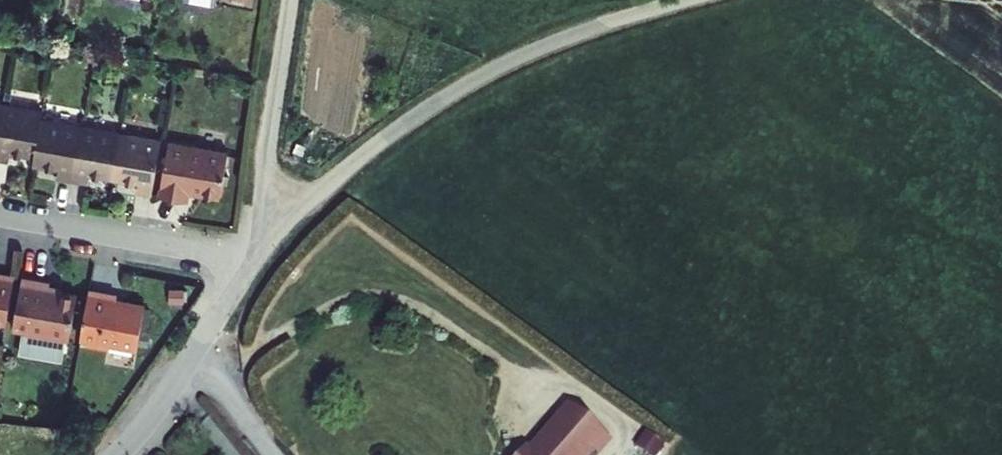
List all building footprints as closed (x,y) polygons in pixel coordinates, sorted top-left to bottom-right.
[(0,121),(0,159),(9,161),(10,153),(35,157),(42,119),(43,111),(3,104),(0,121)] [(57,177),(72,180),(81,126),(42,119),(35,157),(33,165),(58,169),(57,177)] [(81,126),(72,180),(87,183),(89,175),(113,179),(121,133),(81,126)] [(137,191),(152,194),(161,140),(121,133),(113,179),(138,183),(137,191)] [(228,152),(169,142),(159,195),(187,200),(188,192),(191,193),(191,190),(200,192),(199,194),(219,198),(228,152)] [(15,277),(0,274),(0,323),(6,325),(15,277)] [(12,329),(69,340),(77,295),(49,290),(50,283),(22,278),(12,329)] [(183,289),(171,289),(171,302),(183,302),(183,289)] [(116,295),(89,290),(80,338),(87,340),(86,344),(107,347),(108,343),(136,348),(140,329),(143,309),(144,304),(115,299),(116,295)] [(143,309),(140,329),(147,330),(150,310),(143,309)] [(496,454),(568,454),(576,447),(582,452),(594,437),(556,401),(544,415),(539,413),(503,454),(499,451),(496,454)]
